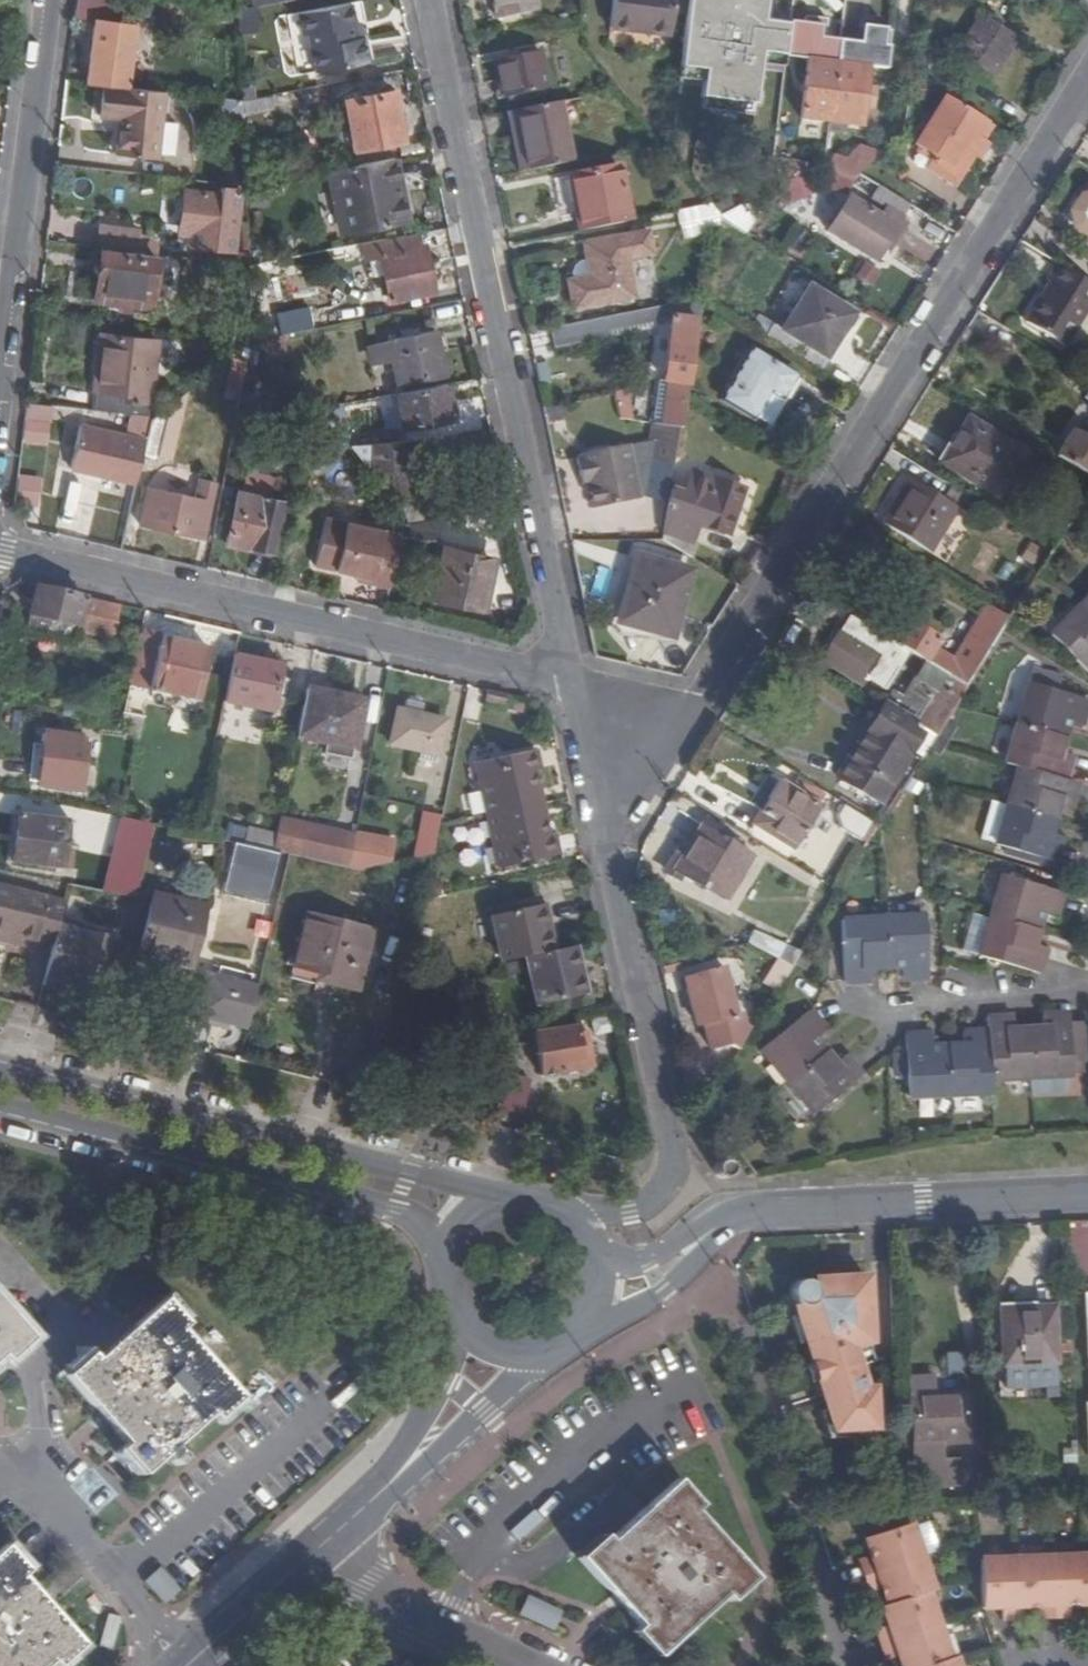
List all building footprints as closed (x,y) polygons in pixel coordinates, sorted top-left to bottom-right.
[(494,0),(485,0),(490,20),(497,18),(494,0)] [(497,18),(538,9),(536,0),(494,0),(497,18)] [(609,28),(670,35),(673,7),(673,0),(612,0),(609,28)] [(673,7),(687,8),(688,0),(673,0),(673,7)] [(789,21),(767,18),(769,0),(688,0),(687,8),(680,68),(717,73),(714,100),(778,108),(785,56),(789,21)] [(359,37),(356,23),(352,3),(299,13),(304,35),(309,33),(316,72),(369,63),(364,37),(359,37)] [(256,5),(239,8),(240,35),(261,31),(256,5)] [(104,13),(102,20),(112,21),(113,14),(104,13)] [(836,63),(839,39),(825,37),(827,18),(804,15),(803,23),(789,21),(785,56),(807,59),(836,63)] [(980,17),(956,53),(992,76),(1015,39),(980,17)] [(96,19),(87,82),(102,84),(124,86),(128,55),(141,56),(144,30),(132,29),(132,24),(112,21),(102,20),(96,19)] [(361,22),(356,23),(359,37),(364,37),(361,22)] [(839,39),(836,63),(865,67),(885,70),(890,30),(864,27),(863,42),(839,39)] [(498,75),(502,98),(546,89),(539,51),(499,59),(502,75),(498,75)] [(798,118),(827,123),(836,63),(807,59),(798,118)] [(836,63),(827,123),(826,130),(843,132),(844,125),(857,127),(865,67),(836,63)] [(124,86),(102,84),(97,119),(123,123),(121,137),(118,137),(115,158),(156,162),(163,91),(124,86)] [(358,148),(403,138),(393,90),(349,99),(358,148)] [(275,94),(246,99),(248,112),(277,107),(275,94)] [(975,136),(985,121),(943,95),(912,144),(932,157),(929,162),(951,175),(966,151),(968,151),(971,150),(974,148),(976,147),(977,143),(977,139),(975,136)] [(244,123),(243,100),(220,97),(218,119),(244,123)] [(522,135),(528,170),(572,162),(560,102),(512,111),(516,137),(522,135)] [(194,166),(200,111),(183,109),(181,124),(176,123),(175,132),(180,132),(177,164),(194,166)] [(982,140),(991,124),(985,121),(975,136),(977,139),(977,143),(976,147),(974,148),(971,150),(968,151),(966,151),(951,175),(947,182),(959,189),(986,143),(982,140)] [(832,157),(826,171),(830,172),(850,180),(857,173),(877,155),(863,142),(842,162),(832,157)] [(905,157),(947,182),(951,175),(929,162),(932,157),(912,144),(905,157)] [(394,157),(329,170),(333,191),(342,190),(350,231),(407,221),(394,157)] [(568,176),(579,231),(627,222),(616,167),(568,176)] [(830,172),(826,171),(820,185),(844,195),(850,180),(830,172)] [(784,185),(791,202),(808,195),(801,178),(784,185)] [(1069,211),(1072,229),(1087,237),(1086,239),(1087,240),(1087,188),(1085,186),(1069,211)] [(234,251),(242,190),(221,187),(220,194),(201,191),(201,193),(184,192),(179,228),(196,231),(194,246),(234,251)] [(342,190),(333,191),(342,232),(350,231),(342,190)] [(868,211),(846,199),(826,235),(873,263),(878,255),(884,258),(901,229),(894,226),(903,213),(877,197),(868,211)] [(683,238),(718,231),(720,216),(711,205),(678,212),(683,238)] [(104,228),(101,247),(137,252),(139,234),(139,233),(104,228)] [(389,299),(433,290),(424,245),(420,245),(418,233),(393,238),(393,239),(362,246),(365,257),(380,255),(389,299)] [(575,310),(634,298),(628,261),(653,256),(649,233),(584,246),(590,278),(569,282),(575,310)] [(139,234),(137,252),(156,254),(157,243),(150,236),(139,234)] [(119,302),(132,303),(151,306),(156,260),(101,253),(101,258),(98,258),(96,271),(98,271),(95,298),(119,302)] [(856,277),(875,284),(881,268),(863,261),(856,277)] [(1087,303),(1087,281),(1056,262),(1045,278),(1049,280),(1024,320),(1063,343),(1087,303)] [(764,319),(757,330),(818,368),(844,327),(838,324),(846,310),(810,287),(783,330),(764,319)] [(705,298),(552,329),(556,347),(610,337),(609,330),(671,319),(662,381),(671,383),(665,425),(681,428),(682,423),(681,423),(687,384),(689,385),(696,351),(692,351),(695,321),(701,322),(706,298),(705,298)] [(131,311),(132,303),(119,302),(119,310),(131,311)] [(852,314),(846,310),(838,324),(844,327),(852,314)] [(389,340),(373,343),(376,361),(393,358),(398,385),(444,376),(436,330),(389,338),(389,340)] [(101,335),(93,410),(148,417),(157,342),(101,335)] [(279,335),(252,340),(250,347),(259,348),(270,360),(283,358),(279,335)] [(376,361),(373,343),(368,343),(371,362),(376,361)] [(245,372),(250,347),(244,347),(234,355),(231,369),(245,372)] [(722,399),(753,418),(771,390),(782,397),(795,376),(753,348),(722,399)] [(227,391),(241,395),(245,372),(231,369),(227,391)] [(452,418),(446,383),(397,392),(403,427),(452,418)] [(26,406),(22,441),(45,444),(50,409),(26,406)] [(310,416),(311,409),(304,408),(303,415),(310,416)] [(161,411),(153,417),(150,433),(144,459),(161,462),(163,456),(174,459),(184,416),(161,411)] [(997,496),(1023,451),(968,416),(940,461),(997,496)] [(665,425),(652,424),(651,437),(657,438),(647,497),(665,499),(671,464),(675,465),(681,428),(665,425)] [(108,470),(141,477),(144,459),(150,433),(145,433),(143,439),(83,426),(74,471),(106,478),(108,470)] [(1070,430),(1055,454),(1087,474),(1087,440),(1070,430)] [(417,468),(414,440),(349,446),(354,451),(371,472),(384,470),(386,487),(395,496),(409,495),(407,467),(417,468)] [(576,458),(580,477),(586,477),(587,484),(591,509),(639,500),(630,444),(582,453),(582,457),(576,458)] [(106,478),(139,485),(141,477),(108,470),(106,478)] [(39,504),(42,474),(19,472),(16,502),(39,504)] [(662,539),(685,552),(696,524),(726,535),(742,490),(690,472),(682,494),(672,490),(662,539)] [(968,512),(975,500),(949,484),(942,496),(909,475),(881,520),(930,549),(957,505),(968,512)] [(201,537),(212,481),(198,477),(194,497),(151,487),(142,524),(201,537)] [(272,551),(283,502),(237,493),(225,545),(248,550),(249,546),(272,551)] [(403,504),(409,524),(444,518),(440,497),(403,504)] [(393,588),(402,535),(327,518),(317,565),(361,575),(375,578),(374,584),(393,588)] [(1027,540),(1019,561),(1035,568),(1043,546),(1027,540)] [(248,550),(225,545),(225,547),(271,556),(272,551),(249,546),(248,550)] [(485,583),(491,556),(448,546),(433,599),(486,611),(492,585),(485,583)] [(500,558),(491,556),(485,583),(492,585),(500,558)] [(689,572),(637,558),(632,578),(637,579),(626,622),(672,636),(689,572)] [(918,588),(930,569),(925,565),(912,585),(918,588)] [(361,575),(359,581),(374,584),(375,578),(361,575)] [(52,589),(36,585),(25,630),(73,641),(76,630),(111,638),(119,605),(52,589)] [(1049,640),(1087,677),(1087,598),(1049,640)] [(966,687),(1009,617),(1006,615),(987,604),(953,660),(931,645),(936,637),(903,617),(900,622),(895,618),(891,624),(896,627),(889,639),(943,673),(966,687)] [(861,682),(889,640),(849,615),(821,658),(861,682)] [(129,684),(150,688),(160,639),(140,635),(129,684)] [(160,639),(150,688),(196,698),(207,649),(160,639)] [(234,655),(224,701),(270,711),(280,665),(234,655)] [(935,735),(966,687),(943,673),(914,722),(935,735)] [(1007,804),(996,842),(995,844),(1055,861),(1061,840),(1050,837),(1059,806),(1070,810),(1078,786),(1063,782),(1070,758),(1058,755),(1068,723),(1079,727),(1086,703),(1027,686),(1004,763),(1018,767),(1007,804)] [(363,701),(304,688),(295,736),(353,749),(363,701)] [(506,705),(508,695),(489,690),(486,701),(506,705)] [(408,699),(405,710),(423,714),(425,703),(408,699)] [(924,754),(935,735),(914,722),(884,703),(838,777),(878,802),(912,748),(924,754)] [(438,754),(445,719),(423,714),(405,710),(399,709),(391,743),(438,754)] [(79,744),(79,737),(44,734),(39,786),(82,790),(86,745),(79,744)] [(533,790),(539,789),(535,770),(540,769),(536,748),(476,761),(499,868),(559,855),(555,834),(549,836),(545,817),(540,818),(533,790)] [(761,811),(750,829),(752,830),(755,825),(794,848),(807,828),(810,829),(814,827),(818,824),(821,817),(821,813),(819,807),(821,804),(770,773),(751,805),(761,811)] [(545,817),(539,789),(533,790),(540,818),(545,817)] [(996,842),(1007,804),(992,801),(981,837),(996,842)] [(848,803),(835,820),(863,840),(876,823),(848,803)] [(424,811),(416,846),(432,849),(440,815),(424,811)] [(65,861),(70,822),(20,815),(14,862),(70,870),(71,863),(65,861)] [(84,856),(77,886),(135,897),(153,824),(144,822),(122,818),(111,862),(84,856)] [(277,821),(271,850),(288,853),(346,866),(353,836),(277,821)] [(693,855),(680,877),(702,890),(704,887),(724,899),(751,854),(703,824),(687,851),(693,855)] [(248,827),(246,841),(268,844),(269,829),(248,827)] [(390,844),(353,836),(346,866),(361,869),(386,864),(390,844)] [(264,848),(237,842),(232,864),(259,869),(264,848)] [(674,873),(680,877),(693,855),(687,851),(674,873)] [(1039,917),(1051,921),(1062,894),(1005,872),(972,949),(1031,972),(1040,950),(1028,945),(1039,917)] [(67,885),(42,880),(38,895),(0,885),(0,939),(5,941),(8,933),(20,936),(36,940),(53,943),(57,924),(67,885)] [(139,954),(192,968),(207,905),(154,893),(139,954)] [(543,903),(493,915),(503,962),(527,956),(538,1005),(585,994),(575,945),(553,949),(543,903)] [(291,976),(316,983),(319,971),(332,975),(330,983),(360,990),(361,988),(357,987),(372,931),(306,915),(294,964),(286,962),(286,964),(293,966),(291,976)] [(842,989),(869,987),(868,973),(898,972),(899,985),(925,983),(922,921),(839,926),(842,989)] [(53,943),(45,972),(78,981),(77,986),(101,992),(114,938),(57,924),(53,943)] [(754,928),(747,943),(779,957),(785,942),(754,928)] [(8,933),(5,941),(18,944),(20,936),(8,933)] [(787,945),(777,960),(792,967),(801,952),(787,945)] [(792,967),(777,960),(764,983),(777,991),(792,967)] [(732,1045),(740,1050),(753,1029),(745,1025),(742,1015),(737,1015),(724,968),(680,978),(684,990),(689,989),(700,1025),(706,1024),(713,1050),(732,1045)] [(195,1013),(246,1027),(256,987),(205,974),(195,1013)] [(814,1043),(823,1036),(807,1016),(759,1054),(811,1119),(859,1080),(843,1060),(833,1068),(814,1043)] [(1070,1064),(1067,1031),(1067,1019),(1042,1020),(1042,1031),(1014,1033),(1013,1022),(985,1023),(986,1035),(960,1036),(961,1049),(928,1050),(927,1038),(901,1040),(905,1104),(990,1098),(989,1085),(1071,1079),(1070,1064)] [(584,1067),(577,1036),(575,1025),(533,1034),(536,1048),(538,1059),(541,1076),(584,1067)] [(1082,1029),(1067,1031),(1070,1064),(1085,1063),(1082,1029)] [(582,1035),(577,1036),(584,1067),(589,1066),(582,1035)] [(538,1059),(536,1048),(529,1049),(530,1061),(538,1059)] [(509,1074),(499,1109),(521,1114),(529,1080),(509,1074)] [(733,1168),(733,1165),(731,1162),(728,1160),(726,1159),(722,1159),(719,1160),(717,1162),(715,1164),(714,1167),(715,1171),(716,1173),(718,1176),(721,1177),(724,1178),(727,1177),(730,1176),(732,1174),(733,1171),(733,1168)] [(795,1311),(820,1385),(825,1383),(828,1394),(823,1396),(834,1431),(874,1430),(872,1391),(865,1391),(851,1350),(869,1343),(866,1279),(827,1281),(827,1286),(812,1286),(812,1284),(808,1281),(805,1279),(797,1278),(792,1280),(787,1285),(786,1289),(786,1296),(790,1303),(794,1305),(798,1306),(800,1310),(795,1311)] [(1033,1310),(1032,1304),(1032,1302),(1001,1303),(1001,1311),(1033,1310)] [(92,1358),(68,1378),(128,1447),(122,1452),(143,1476),(213,1416),(216,1420),(241,1399),(181,1333),(188,1326),(166,1303),(98,1364),(92,1358)] [(1052,1303),(1032,1304),(1033,1310),(1001,1311),(1004,1366),(1055,1363),(1052,1303)] [(3,1358),(6,1362),(27,1344),(31,1340),(0,1305),(0,1361),(3,1358)] [(946,1353),(947,1374),(962,1373),(961,1352),(946,1353)] [(900,1434),(903,1487),(959,1484),(958,1458),(940,1458),(939,1442),(969,1441),(966,1393),(934,1394),(933,1376),(910,1376),(914,1432),(900,1434)] [(825,1383),(820,1385),(823,1396),(828,1394),(825,1383)] [(604,1539),(579,1561),(638,1629),(633,1634),(654,1658),(724,1599),(728,1602),(751,1583),(693,1516),(701,1508),(680,1483),(608,1545),(604,1539)] [(913,1523),(864,1532),(870,1551),(857,1554),(867,1585),(880,1581),(888,1604),(882,1606),(889,1624),(876,1629),(886,1658),(899,1655),(902,1665),(960,1665),(956,1656),(951,1657),(929,1591),(935,1589),(913,1523)] [(52,1663),(54,1665),(60,1665),(81,1647),(19,1578),(26,1572),(6,1549),(0,1554),(0,1665),(48,1665),(52,1663)] [(982,1560),(983,1608),(1002,1608),(1002,1621),(1019,1621),(1019,1606),(1037,1606),(1037,1620),(1069,1620),(1069,1606),(1087,1606),(1087,1559),(982,1560)] [(162,1569),(148,1582),(164,1601),(179,1589),(162,1569)] [(527,1594),(519,1614),(555,1630),(564,1609),(527,1594)]
